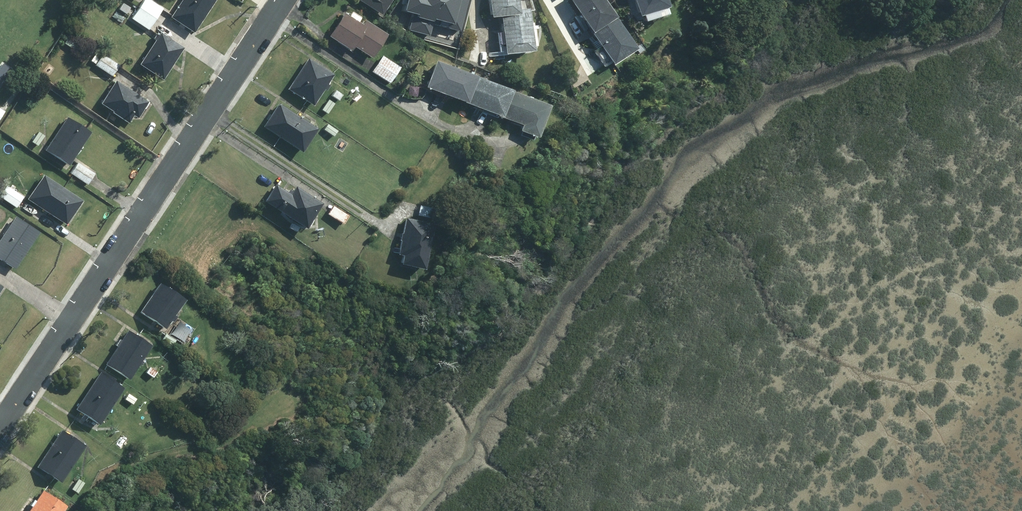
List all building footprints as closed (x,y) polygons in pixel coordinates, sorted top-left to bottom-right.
[(153,18),(160,8),(148,0),(141,0),(137,7),(153,18)] [(168,17),(191,32),(212,0),(179,0),(168,17)] [(387,0),(358,0),(378,14),(387,0)] [(455,31),(464,0),(403,0),(400,9),(410,12),(406,28),(428,34),(430,24),(455,31)] [(502,14),(518,12),(518,9),(517,0),(490,0),(491,15),(502,14)] [(599,0),(566,0),(586,30),(609,15),(599,0)] [(634,15),(662,6),(660,0),(630,0),(634,15)] [(128,8),(120,3),(117,9),(125,14),(128,8)] [(146,29),(153,18),(137,7),(129,18),(146,29)] [(529,8),(518,9),(518,12),(502,14),(506,51),(532,49),(532,45),(536,44),(534,29),(531,29),(529,8)] [(383,35),(363,21),(360,25),(341,13),(326,36),(348,50),(351,46),(368,57),(383,35)] [(631,48),(609,15),(586,30),(608,63),(631,48)] [(136,64),(159,79),(180,48),(158,33),(156,35),(153,34),(151,38),(153,39),(136,64)] [(117,65),(100,54),(93,65),(110,76),(117,65)] [(397,67),(380,56),(370,71),(387,82),(397,67)] [(305,59),(286,89),(310,105),(321,89),(323,90),(326,86),(323,84),(330,74),(305,59)] [(462,103),(472,77),(432,62),(422,87),(462,103)] [(497,117),(507,91),(472,77),(462,103),(497,117)] [(109,112),(109,113),(123,123),(128,115),(133,118),(143,102),(112,81),(97,104),(109,112)] [(340,95),(333,91),(330,96),(336,100),(340,95)] [(507,91),(497,117),(518,125),(516,130),(533,136),(545,106),(507,91)] [(313,129),(276,104),(261,127),(298,152),(313,129)] [(65,117),(43,150),(64,164),(86,131),(65,117)] [(334,131),(326,124),(322,130),(331,136),(334,131)] [(34,134),(30,139),(37,143),(40,138),(34,134)] [(76,163),(69,173),(85,184),(92,174),(76,163)] [(40,176),(25,199),(62,224),(77,202),(40,176)] [(262,201),(302,228),(318,204),(293,187),(290,192),(287,190),(285,192),(273,184),(262,201)] [(0,191),(0,198),(14,207),(20,197),(4,186),(0,191)] [(346,215),(331,206),(326,214),(341,224),(346,215)] [(418,206),(416,215),(432,218),(434,209),(418,206)] [(0,234),(0,261),(11,268),(34,232),(11,217),(0,234)] [(397,263),(419,269),(430,224),(404,218),(395,254),(399,255),(397,263)] [(156,284),(138,311),(162,327),(167,319),(170,321),(173,316),(171,315),(181,299),(156,284)] [(115,347),(104,364),(126,379),(135,364),(137,366),(139,363),(137,361),(147,344),(126,330),(119,341),(117,340),(113,345),(115,347)] [(164,334),(160,339),(170,345),(173,341),(164,334)] [(154,372),(148,367),(144,372),(150,377),(154,372)] [(98,373),(74,409),(95,424),(120,387),(98,373)] [(134,399),(126,394),(123,399),(130,404),(134,399)] [(59,430),(35,467),(57,481),(81,444),(59,430)] [(75,483),(70,490),(75,493),(80,486),(75,483)] [(27,510),(57,510),(62,505),(41,491),(27,510)]
